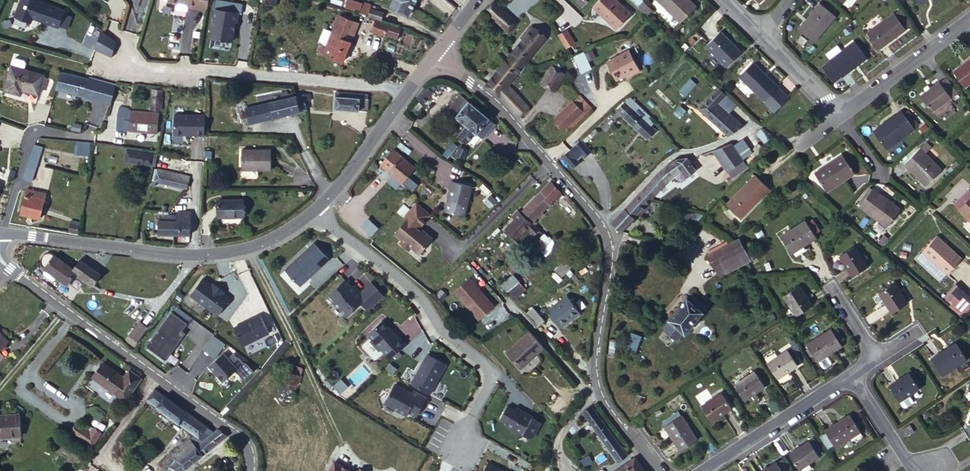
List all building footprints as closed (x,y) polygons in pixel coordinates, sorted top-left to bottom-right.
[(16,15),(24,19),(25,17),(33,21),(34,19),(44,23),(59,31),(67,14),(41,3),(41,2),(38,0),(23,0),(16,15)] [(411,9),(394,0),(393,0),(389,8),(406,18),(411,9)] [(411,9),(415,0),(394,0),(411,9)] [(488,9),(509,29),(518,18),(498,0),(496,0),(488,9)] [(593,8),(615,29),(631,10),(620,0),(600,0),(593,8)] [(653,2),(677,25),(692,10),(683,0),(655,0),(653,2)] [(758,9),(767,0),(749,0),(758,9)] [(843,9),(844,7),(851,12),(860,0),(831,0),(843,9)] [(916,1),(922,10),(933,1),(935,4),(940,0),(917,0),(916,1)] [(349,1),(347,7),(358,12),(361,6),(349,1)] [(652,10),(643,1),(638,7),(646,16),(652,10)] [(905,30),(912,25),(899,7),(892,14),(905,30)] [(241,12),(217,8),(212,37),(234,40),(238,22),(239,22),(241,12)] [(815,8),(795,36),(813,50),(833,22),(815,8)] [(372,10),(369,15),(379,20),(381,14),(372,10)] [(880,52),(905,30),(892,14),(865,35),(880,52)] [(385,27),(373,22),(369,33),(382,38),(382,36),(393,41),(397,31),(386,26),(385,27)] [(340,23),(328,57),(323,55),(321,60),(343,68),(357,29),(340,23)] [(524,38),(511,53),(522,64),(545,36),(533,26),(528,33),(526,31),(522,36),(524,38)] [(95,49),(112,57),(117,41),(102,31),(95,49)] [(718,32),(702,48),(722,69),(738,53),(718,32)] [(574,48),(568,34),(559,38),(566,52),(574,48)] [(851,41),(827,61),(828,62),(820,68),(826,75),(833,69),(840,78),(841,79),(865,59),(851,41)] [(511,53),(508,57),(519,67),(522,64),(511,53)] [(628,54),(605,67),(615,85),(625,80),(638,72),(628,54)] [(9,64),(1,86),(19,92),(21,86),(37,90),(41,73),(22,67),(24,61),(22,59),(14,56),(11,57),(9,64)] [(519,67),(508,57),(493,74),(505,84),(515,73),(517,75),(522,70),(519,67)] [(735,78),(770,113),(784,101),(772,89),(773,89),(749,65),(735,78)] [(833,69),(826,75),(833,84),(840,78),(833,69)] [(638,72),(625,80),(626,82),(640,74),(638,72)] [(65,73),(62,86),(112,100),(118,84),(91,78),(91,80),(65,73)] [(961,81),(969,93),(969,73),(961,81)] [(493,74),(487,81),(519,111),(526,104),(505,84),(493,74)] [(542,76),(534,88),(547,95),(554,82),(542,76)] [(686,97),(696,84),(690,79),(680,92),(686,97)] [(313,106),(309,89),(299,92),(303,109),(313,106)] [(424,90),(419,101),(427,104),(432,93),(424,90)] [(468,120),(481,106),(461,90),(456,97),(458,99),(451,106),(468,120)] [(152,113),(159,115),(162,93),(151,91),(149,103),(154,103),(152,113)] [(738,107),(721,91),(703,104),(728,139),(742,129),(730,112),(738,107)] [(303,109),(299,92),(244,104),(247,121),(303,109)] [(947,93),(930,106),(941,122),(959,108),(947,93)] [(458,99),(456,97),(449,105),(451,106),(458,99)] [(336,98),(334,110),(366,111),(367,99),(336,98)] [(653,123),(633,98),(618,109),(649,146),(658,139),(648,127),(653,123)] [(587,116),(574,102),(570,105),(579,116),(566,127),(569,131),(587,116)] [(579,116),(570,105),(557,117),(566,127),(579,116)] [(497,119),(481,106),(468,120),(460,129),(468,135),(471,134),(477,127),(485,133),(497,119)] [(204,113),(174,112),(174,132),(204,133),(204,113)] [(872,135),(885,154),(919,131),(909,114),(902,119),(900,116),(872,135)] [(131,115),(130,126),(157,129),(158,118),(131,115)] [(456,142),(452,138),(447,146),(452,149),(456,142)] [(595,150),(585,138),(568,154),(578,165),(584,159),(582,156),(587,151),(590,154),(595,150)] [(454,148),(458,151),(464,143),(460,140),(454,148)] [(90,156),(91,143),(74,141),(73,155),(90,156)] [(397,142),(384,157),(392,163),(407,176),(419,160),(397,142)] [(464,143),(458,151),(461,154),(468,145),(464,143)] [(731,146),(713,155),(732,181),(747,169),(731,146)] [(243,147),(242,165),(270,166),(271,147),(243,147)] [(151,152),(121,148),(119,157),(150,161),(151,152)] [(920,149),(898,173),(920,194),(936,176),(919,160),(925,153),(920,149)] [(44,156),(32,153),(26,176),(37,179),(44,156)] [(838,157),(812,174),(825,193),(851,176),(838,157)] [(406,177),(407,176),(392,163),(391,164),(406,177)] [(186,169),(156,167),(155,179),(185,182),(186,169)] [(678,171),(666,179),(672,187),(680,182),(684,190),(693,184),(690,169),(678,171)] [(758,172),(730,201),(744,216),(773,187),(758,172)] [(646,197),(653,205),(672,187),(666,179),(646,197)] [(474,187),(453,181),(451,189),(453,190),(447,212),(466,217),(474,187)] [(553,183),(525,214),(535,223),(563,191),(553,183)] [(43,216),(48,198),(37,195),(39,188),(32,186),(26,211),(43,216)] [(37,195),(48,198),(50,191),(39,188),(37,195)] [(535,223),(539,227),(567,196),(563,191),(535,223)] [(857,208),(861,211),(875,194),(871,191),(857,208)] [(500,198),(495,193),(488,199),(494,205),(500,198)] [(875,194),(861,211),(887,232),(901,214),(875,194)] [(420,195),(418,197),(431,210),(433,208),(420,195)] [(419,221),(431,210),(418,197),(406,209),(408,211),(396,223),(403,230),(400,233),(408,241),(411,238),(418,245),(432,231),(424,223),(422,225),(419,221)] [(616,223),(624,231),(653,205),(646,197),(616,223)] [(243,214),(243,198),(219,198),(219,214),(243,214)] [(957,220),(969,234),(969,207),(957,220)] [(519,208),(511,216),(516,221),(520,217),(530,228),(535,223),(525,214),(519,208)] [(179,215),(178,233),(193,234),(195,213),(179,212),(179,215)] [(159,232),(178,233),(179,215),(162,215),(159,232)] [(811,216),(786,233),(797,249),(822,231),(811,216)] [(370,232),(375,225),(368,219),(363,226),(370,232)] [(535,223),(530,228),(527,232),(534,238),(542,229),(539,227),(535,223)] [(527,232),(519,224),(512,231),(520,239),(527,232)] [(741,233),(726,243),(732,247),(743,242),(741,233)] [(558,243),(552,238),(551,239),(546,244),(548,247),(543,252),(548,257),(554,252),(558,243)] [(304,282),(333,255),(319,239),(289,266),(304,282)] [(712,253),(713,255),(715,255),(724,251),(726,255),(746,246),(743,242),(732,247),(726,243),(712,253)] [(939,242),(925,258),(950,280),(964,265),(939,242)] [(754,257),(746,246),(726,255),(724,251),(715,255),(713,255),(718,265),(720,264),(725,274),(754,257)] [(852,246),(837,257),(850,277),(865,266),(852,246)] [(64,283),(74,271),(68,267),(43,251),(34,264),(64,283)] [(571,255),(557,267),(564,275),(578,263),(571,255)] [(74,271),(83,277),(89,266),(76,257),(68,267),(74,271)] [(89,266),(83,277),(95,284),(102,274),(89,266)] [(203,273),(192,289),(220,309),(231,293),(224,288),(225,286),(217,280),(216,282),(203,273)] [(505,286),(520,302),(531,293),(515,275),(505,286)] [(351,277),(335,291),(341,297),(338,299),(350,313),(365,300),(373,308),(389,294),(376,280),(365,290),(363,292),(357,284),(351,277)] [(802,280),(786,290),(799,311),(816,302),(802,280)] [(359,282),(357,284),(363,292),(365,290),(359,282)] [(464,284),(451,299),(478,323),(491,308),(464,284)] [(893,284),(878,294),(889,313),(905,303),(893,284)] [(964,318),(969,311),(969,296),(958,285),(944,301),(964,318)] [(571,296),(553,311),(569,330),(586,314),(571,296)] [(697,297),(693,302),(705,314),(710,309),(697,297)] [(685,335),(688,337),(707,316),(705,314),(693,302),(691,300),(671,320),(672,321),(685,335)] [(189,319),(173,308),(147,344),(151,347),(148,352),(163,362),(186,330),(182,328),(189,319)] [(533,317),(545,331),(551,326),(539,312),(533,317)] [(243,345),(270,333),(262,315),(235,327),(243,345)] [(372,332),(394,358),(410,343),(398,330),(397,331),(387,319),(372,332)] [(143,321),(130,338),(138,343),(150,327),(143,321)] [(679,340),(685,335),(672,321),(666,326),(666,330),(676,340),(679,340)] [(831,326),(806,341),(816,358),(817,356),(825,351),(840,341),(831,326)] [(532,359),(544,348),(530,331),(506,352),(519,366),(530,356),(532,359)] [(209,338),(200,350),(206,354),(215,343),(209,338)] [(955,340),(929,356),(940,372),(965,356),(955,340)] [(223,350),(208,362),(222,379),(237,368),(223,350)] [(830,358),(825,351),(817,356),(821,363),(824,364),(829,361),(830,358)] [(791,354),(771,367),(781,381),(801,368),(791,354)] [(433,395),(450,366),(431,355),(414,384),(433,395)] [(291,363),(288,369),(302,375),(304,368),(291,363)] [(99,367),(83,389),(115,413),(138,381),(127,373),(119,383),(99,367)] [(910,368),(905,371),(916,386),(920,383),(910,368)] [(302,375),(288,369),(279,393),(296,400),(300,390),(296,388),(302,375)] [(905,371),(886,384),(895,399),(896,399),(899,404),(902,405),(910,400),(905,393),(916,386),(905,371)] [(757,375),(737,388),(747,405),(769,392),(757,375)] [(419,416),(430,399),(417,391),(415,394),(399,384),(388,402),(410,415),(412,412),(419,416)] [(153,392),(150,390),(142,402),(190,437),(161,470),(177,470),(184,464),(212,435),(153,392)] [(724,397),(704,410),(715,427),(735,414),(724,397)] [(526,438),(532,442),(536,441),(543,428),(535,423),(535,422),(518,412),(517,414),(510,410),(503,423),(509,427),(508,429),(525,439),(526,438)] [(595,412),(585,419),(617,461),(627,454),(595,412)] [(849,415),(824,431),(833,446),(859,430),(849,415)] [(18,437),(17,416),(0,416),(0,438),(18,437)] [(684,421),(664,434),(678,458),(700,445),(684,421)] [(79,422),(72,437),(94,449),(102,434),(79,422)] [(909,423),(902,428),(906,435),(913,430),(909,423)] [(212,435),(184,464),(192,470),(195,470),(222,443),(212,435)] [(814,439),(810,442),(819,456),(824,453),(814,439)] [(819,456),(810,442),(791,455),(800,469),(819,456)] [(633,460),(614,470),(642,470),(633,460)] [(327,470),(348,470),(333,461),(327,470)] [(777,465),(781,470),(789,470),(783,462),(777,465)]
